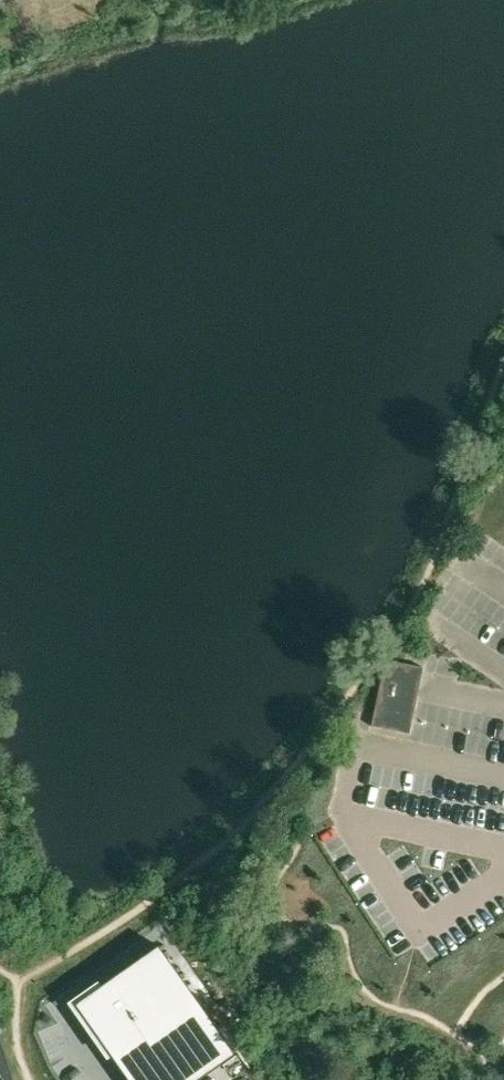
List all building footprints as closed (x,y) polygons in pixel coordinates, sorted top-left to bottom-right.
[(386,660),(374,712),(371,726),(409,734),(424,669),(405,664),(386,660)] [(76,1004),(129,1079),(199,1079),(236,1055),(159,946),(76,1004)]
